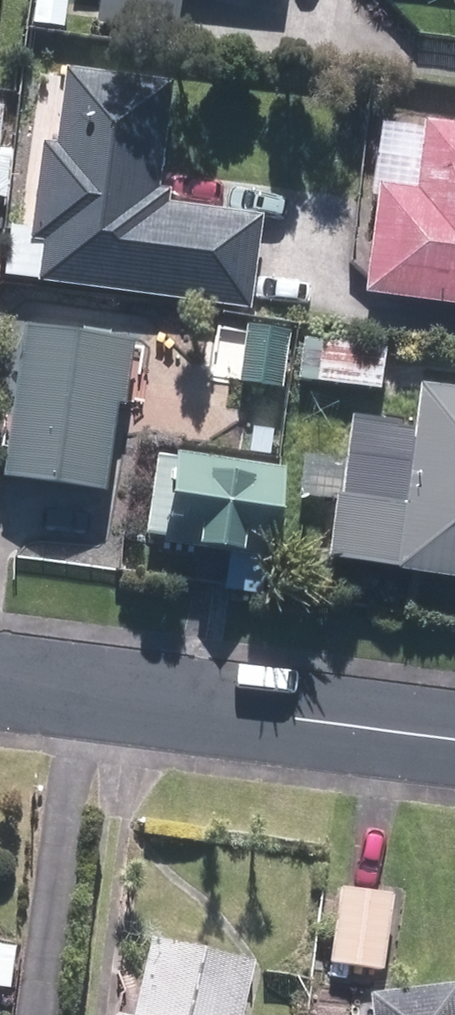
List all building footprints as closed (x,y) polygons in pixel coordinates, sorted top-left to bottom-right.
[(88,22),(164,33),(168,0),(92,0),(88,22)] [(34,246),(29,286),(242,312),(253,223),(148,210),(163,87),(44,72),(22,244),(34,246)] [(407,132),(406,138),(366,133),(357,204),(362,205),(350,302),(454,315),(454,138),(407,132)] [(9,332),(0,416),(0,486),(97,497),(114,344),(9,332)] [(279,338),(237,332),(230,388),(272,393),(279,338)] [(396,434),(329,425),(309,570),(454,589),(454,402),(401,395),(396,434)] [(269,476),(162,463),(152,546),(259,559),(269,476)] [(391,894),(330,889),(323,976),(385,981),(391,894)] [(107,936),(94,1014),(232,1014),(241,956),(107,936)] [(0,943),(0,1000),(13,1001),(19,945),(0,943)] [(355,1005),(356,1014),(454,1014),(454,993),(355,1005)]
